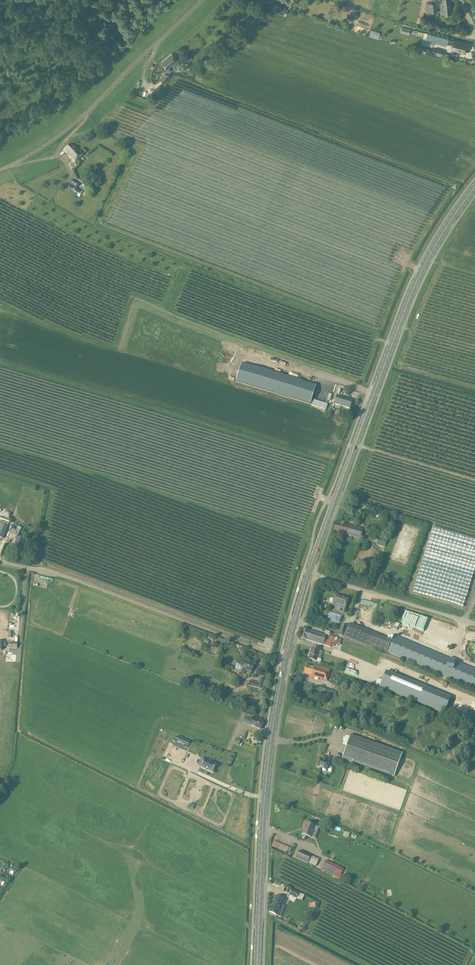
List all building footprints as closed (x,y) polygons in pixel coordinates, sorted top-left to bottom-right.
[(450,0),(442,0),(442,3),(439,4),(441,14),(443,14),(444,15),(451,14),(450,0)] [(437,12),(436,2),(425,4),(426,13),(437,12)] [(273,10),(285,15),(287,9),(275,5),(273,10)] [(409,35),(410,29),(402,27),(401,33),(409,35)] [(427,34),(426,39),(452,45),(451,49),(465,53),(467,44),(453,40),(453,41),(448,40),(448,39),(427,34)] [(443,50),(435,48),(433,54),(442,57),(443,50)] [(178,60),(172,53),(161,62),(167,69),(165,72),(164,72),(159,79),(165,83),(170,76),(168,75),(171,71),(168,68),(178,60)] [(144,81),(141,87),(146,90),(149,84),(144,81)] [(78,152),(71,144),(64,150),(75,162),(84,154),(81,150),(78,152)] [(79,184),(72,180),(68,187),(75,191),(74,193),(79,197),(81,195),(77,192),(79,189),(76,188),(79,184)] [(242,362),(236,380),(310,404),(316,385),(310,383),(309,383),(242,362)] [(340,397),(337,396),(336,400),(335,402),(335,404),(350,408),(352,400),(340,396),(340,397)] [(0,520),(0,521),(0,538),(3,539),(9,524),(0,520)] [(345,521),(341,520),(340,523),(336,522),(333,532),(360,538),(362,529),(344,524),(345,521)] [(20,531),(14,529),(14,528),(12,527),(7,541),(10,542),(11,539),(13,541),(11,546),(21,550),(25,540),(17,537),(20,531)] [(387,539),(378,536),(376,545),(385,547),(387,539)] [(328,606),(331,607),(332,607),(333,605),(345,609),(348,600),(334,595),(333,599),(330,598),(328,606)] [(453,642),(458,628),(428,618),(424,632),(453,642)] [(347,626),(341,624),(338,635),(344,637),(347,626)] [(329,636),(303,628),(300,638),(330,647),(331,645),(334,646),(335,644),(339,646),(341,639),(336,638),(336,637),(329,635),(329,636)] [(394,635),(387,652),(474,689),(474,669),(394,635)] [(320,650),(312,647),(308,659),(316,661),(320,650)] [(240,670),(239,672),(243,674),(245,670),(251,672),(254,665),(243,660),(241,663),(238,662),(235,668),(240,670)] [(314,667),(306,665),(303,674),(327,681),(330,670),(314,665),(314,667)] [(380,686),(418,702),(425,687),(386,671),(380,686)] [(267,679),(259,677),(258,682),(249,680),(248,686),(262,689),(264,689),(267,679)] [(450,698),(425,687),(418,702),(444,713),(450,698)] [(253,716),(250,725),(260,729),(263,722),(258,719),(259,718),(253,716)] [(402,753),(350,734),(342,758),(394,777),(402,753)] [(188,745),(190,741),(178,736),(177,739),(176,740),(188,745)] [(174,743),(170,753),(184,758),(188,749),(174,743)] [(329,757),(323,755),(322,758),(320,758),(317,766),(326,769),(329,761),(328,760),(329,757)] [(205,759),(201,767),(212,772),(216,764),(205,759)] [(330,786),(337,788),(339,782),(333,780),(330,786)] [(315,826),(305,822),(303,827),(305,827),(302,834),(310,837),(313,830),(314,830),(315,826)] [(287,852),(289,847),(273,840),(271,846),(287,852)] [(311,856),(300,850),(296,858),(307,863),(311,856)] [(332,875),(337,865),(326,860),(321,870),(332,875)] [(299,893),(291,889),(289,894),(297,898),(299,893)] [(287,899),(277,895),(269,912),(277,915),(281,905),(284,906),(287,899)]
